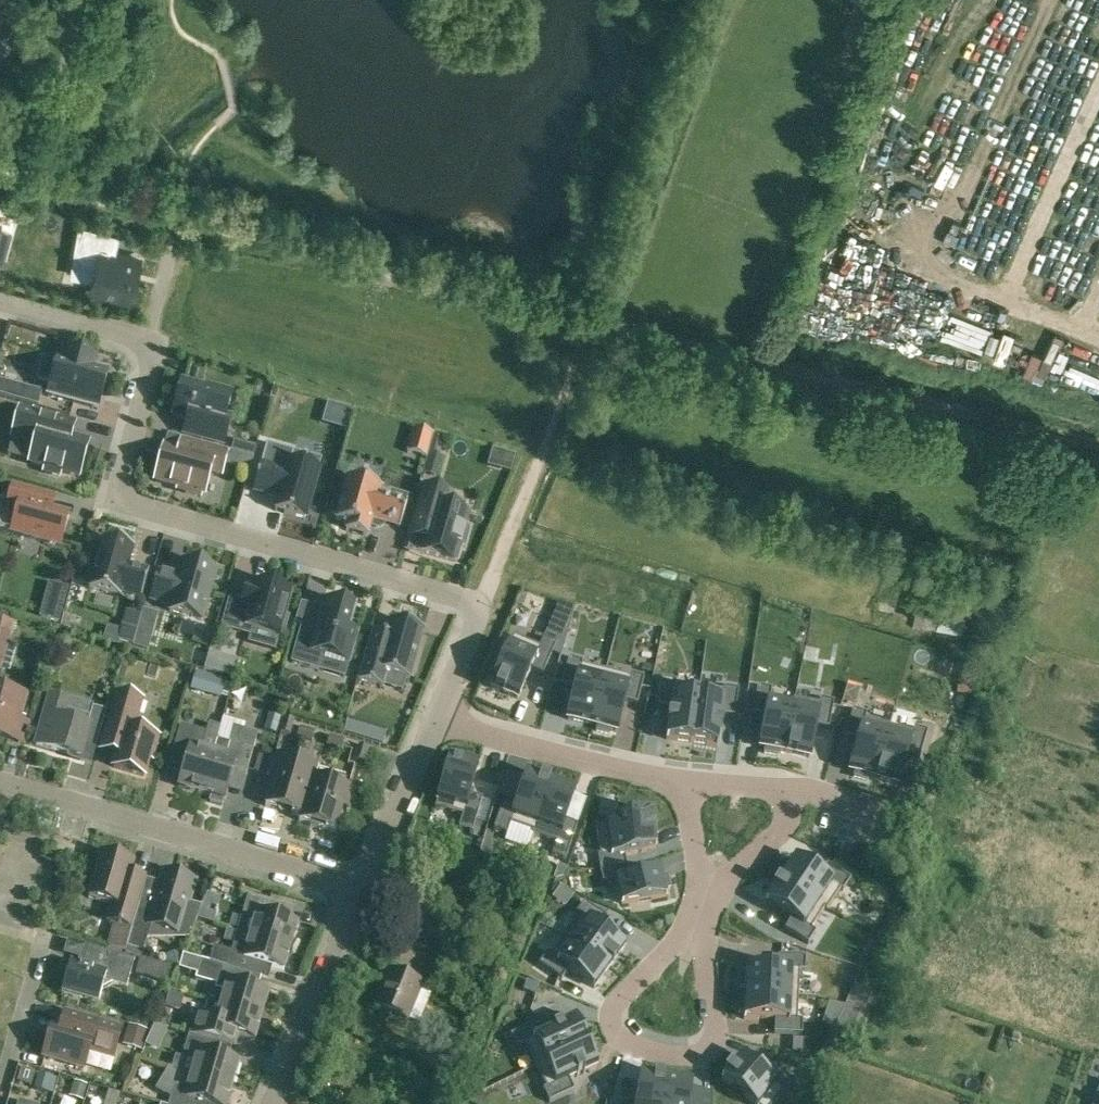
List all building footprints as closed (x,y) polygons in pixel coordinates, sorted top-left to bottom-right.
[(981,61),(1014,74),(1023,52),(990,39),(981,61)] [(110,296),(128,301),(139,259),(111,251),(115,235),(119,236),(120,235),(78,224),(77,225),(82,226),(72,260),(96,267),(94,274),(90,290),(110,295),(110,296)] [(100,360),(64,350),(61,358),(56,357),(55,362),(42,359),(36,381),(49,385),(45,398),(99,413),(110,371),(98,368),(100,360)] [(203,422),(200,436),(224,442),(231,416),(226,415),(233,392),(208,385),(208,388),(182,381),(173,414),(188,417),(203,422)] [(59,477),(60,473),(79,478),(88,445),(46,433),(51,418),(19,410),(12,437),(34,443),(29,464),(45,468),(44,473),(59,477)] [(417,424),(411,445),(429,450),(435,429),(417,424)] [(228,451),(182,438),(179,451),(164,447),(155,481),(186,489),(185,493),(201,497),(202,494),(204,494),(210,473),(221,476),(228,451)] [(294,451),(266,444),(253,491),(287,501),(284,513),(305,519),(319,469),(291,461),(294,451)] [(348,524),(346,531),(367,537),(371,526),(378,528),(382,526),(383,523),(400,528),(408,503),(407,502),(408,497),(391,492),(389,498),(379,495),(381,488),(347,478),(341,501),(336,499),(331,515),(336,516),(335,521),(348,524)] [(12,486),(8,501),(19,504),(16,514),(11,533),(60,546),(69,516),(52,511),(30,505),(33,492),(12,486)] [(451,494),(424,486),(415,519),(430,524),(422,552),(454,562),(459,545),(463,546),(468,531),(463,530),(468,514),(447,508),(451,494)] [(120,592),(141,598),(149,571),(128,565),(133,547),(104,539),(89,589),(119,597),(120,592)] [(169,612),(201,621),(215,571),(184,561),(178,580),(157,573),(150,600),(171,606),(169,612)] [(242,602),(230,598),(222,627),(251,635),(253,627),(278,634),(285,611),(289,612),(294,596),(290,595),(291,591),(285,590),(287,585),(270,581),(269,585),(255,581),(254,586),(247,584),(242,602)] [(947,590),(916,582),(907,616),(938,624),(947,590)] [(319,670),(323,655),(348,662),(357,632),(349,630),(354,610),(323,601),(315,629),(301,625),(291,662),(319,670)] [(575,608),(559,603),(548,629),(566,637),(575,608)] [(124,639),(155,646),(162,616),(131,609),(124,639)] [(13,622),(0,618),(0,670),(13,622)] [(424,630),(390,620),(384,643),(379,645),(368,642),(358,680),(359,680),(359,681),(382,687),(387,673),(409,680),(424,630)] [(495,675),(489,688),(495,690),(494,692),(503,695),(503,694),(518,701),(531,672),(542,677),(553,651),(540,646),(535,657),(508,645),(501,660),(497,659),(491,673),(495,675)] [(568,660),(561,686),(573,689),(565,720),(591,727),(603,681),(579,675),(582,663),(568,660)] [(220,699),(226,681),(195,672),(190,690),(220,699)] [(603,681),(591,727),(596,728),(595,733),(610,737),(611,732),(618,733),(625,703),(637,705),(643,679),(630,675),(627,687),(603,681)] [(661,681),(657,708),(669,710),(668,718),(667,717),(666,726),(667,726),(665,741),(691,745),(698,698),(674,695),(675,683),(661,681)] [(970,687),(960,684),(957,694),(967,697),(970,687)] [(29,722),(18,719),(25,696),(0,688),(0,734),(23,741),(29,722)] [(757,688),(752,715),(763,717),(757,748),(784,754),(793,708),(769,703),(771,691),(757,688)] [(698,698),(691,745),(718,749),(720,733),(721,733),(722,725),(721,725),(722,717),(734,719),(738,691),(724,689),(722,701),(698,698)] [(132,730),(136,714),(131,713),(135,699),(117,694),(101,749),(118,754),(114,767),(144,776),(149,759),(152,760),(158,738),(132,730)] [(98,741),(107,711),(93,707),(90,717),(67,710),(70,700),(51,695),(36,745),(80,757),(86,737),(98,741)] [(793,708),(784,754),(786,754),(786,755),(796,757),(796,756),(811,759),(817,728),(828,730),(833,703),(819,700),(817,712),(793,708)] [(852,711),(845,738),(856,741),(847,772),(873,779),(886,734),(863,727),(866,715),(852,711)] [(285,718),(283,725),(292,728),(294,720),(285,718)] [(202,793),(213,753),(202,749),(206,733),(181,725),(179,733),(172,753),(186,758),(178,786),(202,793)] [(292,728),(283,725),(281,733),(290,735),(292,728)] [(305,739),(307,730),(300,728),(297,736),(305,739)] [(886,734),(873,779),(876,780),(875,781),(885,783),(885,782),(900,787),(908,756),(919,759),(927,733),(913,729),(910,741),(886,734)] [(217,740),(213,753),(202,793),(225,800),(233,771),(246,775),(258,734),(243,730),(238,746),(217,740)] [(307,730),(305,739),(312,741),(315,732),(307,730)] [(334,747),(337,739),(329,737),(327,745),(334,747)] [(337,739),(334,747),(342,750),(344,741),(337,739)] [(357,753),(366,756),(368,748),(360,745),(357,753)] [(366,756),(357,753),(355,760),(363,763),(366,756)] [(448,757),(435,802),(464,810),(460,822),(474,826),(482,800),(470,797),(479,766),(472,764),(473,759),(458,755),(456,760),(448,757)] [(283,811),(298,761),(280,756),(265,806),(283,811)] [(317,766),(298,761),(283,811),(300,816),(314,777),(317,766)] [(504,800),(495,826),(508,831),(512,819),(535,827),(551,783),(549,782),(549,781),(540,778),(540,779),(525,774),(515,804),(504,800)] [(314,777),(300,816),(299,821),(318,827),(331,782),(314,777)] [(356,789),(331,782),(318,827),(336,832),(342,808),(350,811),(356,789)] [(551,783),(535,827),(559,835),(554,847),(568,852),(577,826),(566,822),(577,792),(551,783)] [(611,847),(599,850),(601,864),(628,859),(626,847),(657,842),(654,826),(656,826),(654,816),(653,816),(652,810),(637,813),(637,809),(621,811),(622,815),(606,818),(611,847)] [(125,952),(132,929),(147,879),(130,874),(133,863),(101,854),(89,898),(112,905),(107,922),(115,924),(108,947),(125,952)] [(794,858),(779,881),(818,906),(832,885),(842,892),(850,880),(827,865),(820,875),(794,858)] [(628,859),(601,864),(603,878),(616,875),(621,905),(667,896),(665,888),(670,887),(668,872),(663,873),(661,865),(630,870),(628,859)] [(201,906),(189,903),(195,881),(163,872),(152,909),(139,905),(127,948),(144,953),(152,926),(164,929),(165,924),(178,928),(180,921),(193,924),(188,938),(190,938),(205,898),(204,898),(201,906)] [(773,891),(764,903),(791,921),(784,930),(808,946),(815,934),(805,927),(818,906),(779,881),(778,883),(777,882),(772,890),(773,891)] [(251,935),(291,947),(298,923),(269,915),(273,902),(248,895),(241,918),(254,922),(251,935)] [(586,922),(571,942),(609,969),(611,967),(612,968),(617,960),(616,959),(625,947),(600,928),(606,919),(584,903),(576,914),(586,922)] [(213,949),(210,962),(227,967),(245,973),(252,975),(255,962),(284,971),(291,947),(251,935),(247,948),(234,944),(231,954),(213,949)] [(547,954),(538,966),(561,982),(568,972),(593,991),(609,969),(571,942),(557,961),(547,954)] [(62,992),(98,1003),(103,989),(115,984),(129,988),(137,961),(88,946),(82,966),(70,963),(62,992)] [(450,997),(463,965),(437,955),(424,986),(450,997)] [(745,967),(744,994),(791,997),(792,972),(804,973),(805,958),(777,957),(777,969),(745,967)] [(227,967),(210,962),(201,960),(196,979),(216,985),(215,989),(225,992),(221,1005),(261,1017),(268,993),(241,985),(245,973),(227,967)] [(375,1007),(407,1020),(422,984),(390,971),(375,1007)] [(854,985),(835,1028),(860,1038),(872,1008),(866,1005),(871,992),(854,985)] [(739,999),(738,1014),(743,1015),(743,1021),(774,1023),(774,1035),(801,1036),(802,1022),(789,1021),(791,997),(744,994),(744,999),(739,999)] [(193,1022),(189,1035),(214,1042),(222,1044),(226,1032),(254,1040),(261,1017),(221,1005),(218,1017),(213,1016),(210,1027),(193,1022)] [(122,1029),(65,1012),(60,1028),(52,1026),(43,1057),(85,1069),(92,1042),(116,1049),(122,1029)] [(540,1022),(515,1034),(522,1047),(532,1041),(543,1063),(586,1043),(574,1019),(560,1026),(560,1025),(552,1029),(553,1029),(546,1033),(540,1022)] [(214,1042),(189,1035),(182,1058),(195,1062),(192,1074),(192,1075),(232,1086),(239,1062),(210,1054),(214,1042)] [(792,1053),(800,1055),(801,1040),(792,1040),(792,1053)] [(554,1086),(543,1091),(549,1103),(574,1092),(569,1081),(576,1077),(576,1078),(584,1075),(583,1074),(597,1067),(586,1043),(543,1063),(554,1086)] [(720,1080),(732,1089),(729,1092),(741,1102),(743,1099),(749,1103),(761,1103),(775,1087),(785,1095),(794,1084),(773,1066),(765,1075),(741,1055),(731,1068),(730,1067),(724,1074),(724,1075),(720,1080)] [(192,1074),(167,1067),(167,1068),(169,1069),(157,1089),(164,1094),(170,1098),(169,1103),(196,1103),(197,1101),(206,1103),(227,1103),(232,1086),(192,1075),(192,1074)] [(666,1079),(663,1079),(663,1078),(654,1076),(654,1077),(639,1075),(634,1103),(662,1103),(666,1079)] [(662,1103),(689,1103),(692,1083),(666,1079),(662,1103)]
